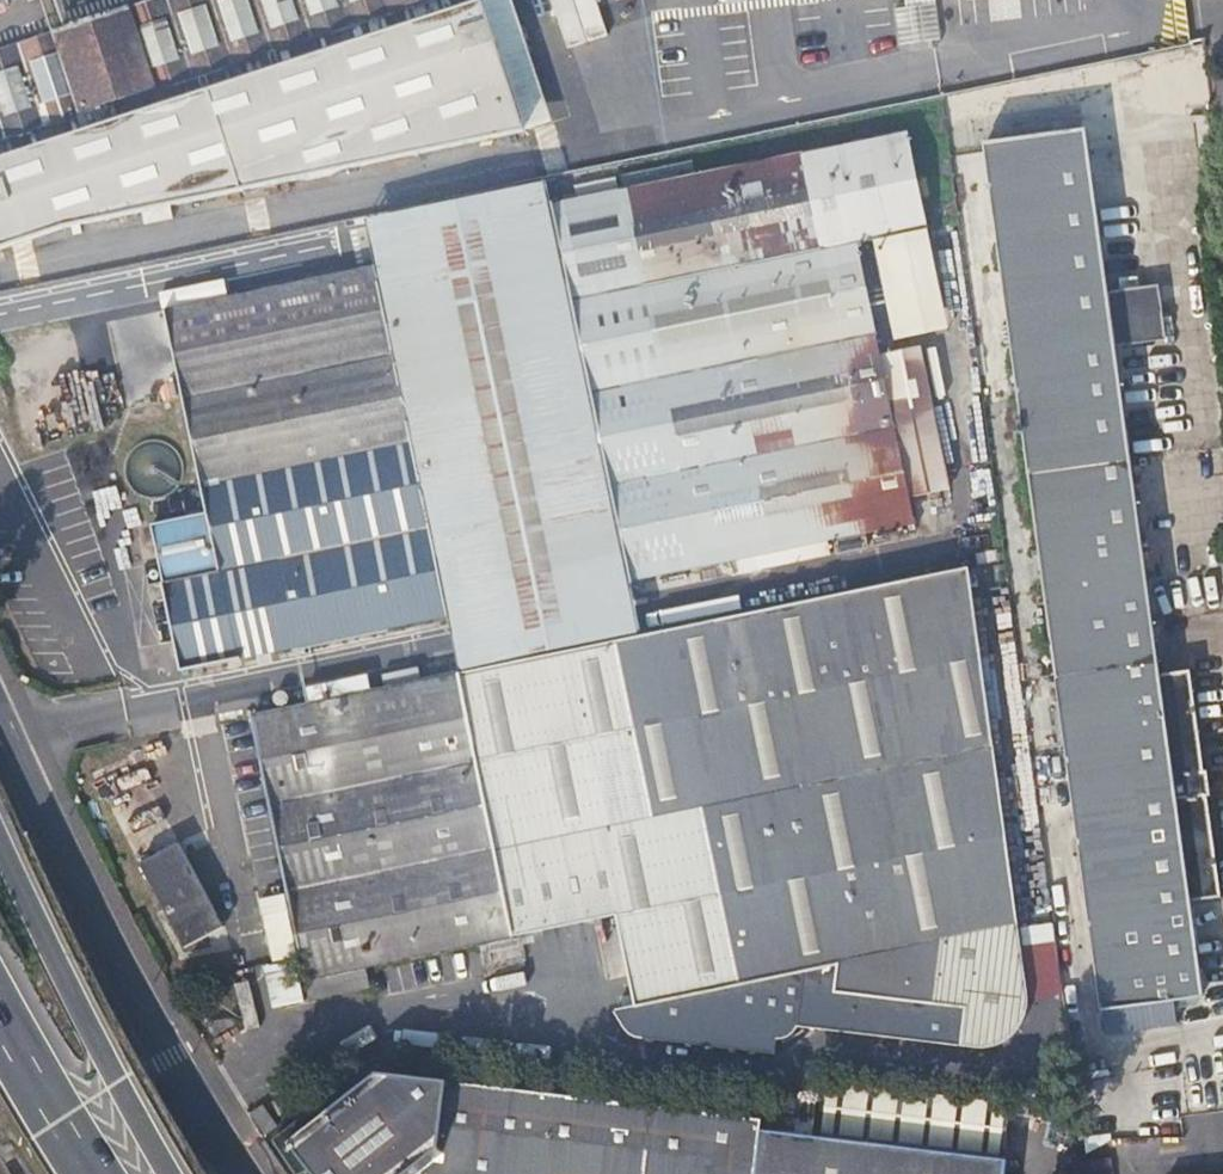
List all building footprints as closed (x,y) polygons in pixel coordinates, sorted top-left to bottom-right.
[(485,0),(424,0),(159,87),(86,113),(0,142),(0,248),(65,226),(523,128),(485,0)] [(1,9),(17,3),(17,0),(0,0),(0,6),(1,9)] [(131,8),(159,87),(422,0),(155,0),(131,8)] [(507,0),(485,0),(523,128),(544,123),(507,0)] [(557,14),(601,0),(552,0),(557,14)] [(129,1),(56,28),(58,33),(86,113),(159,87),(131,8),(129,1)] [(58,33),(0,52),(0,142),(86,113),(58,33)] [(1095,931),(1196,923),(1193,899),(1222,895),(1222,893),(1209,795),(1211,795),(1209,771),(1206,771),(1191,670),(1162,673),(1086,128),(984,142),(1095,931)] [(634,576),(911,516),(908,500),(877,355),(852,243),(912,230),(892,137),(556,209),(634,576)] [(365,218),(375,267),(429,531),(447,615),(461,677),(647,640),(634,576),(556,209),(550,178),(365,218)] [(925,229),(870,241),(892,341),(947,330),(925,229)] [(160,574),(162,584),(429,531),(375,267),(171,313),(211,503),(223,561),(160,574)] [(918,346),(877,355),(908,500),(949,491),(918,346)] [(150,517),(160,574),(223,561),(211,503),(150,517)] [(429,531),(162,584),(178,660),(241,650),(243,658),(447,615),(429,531)] [(378,970),(613,920),(633,1011),(611,1015),(613,1035),(615,1039),(618,1041),(762,1061),(765,1046),(772,1060),(781,1052),(784,1048),(998,1060),(1006,1058),(1012,1051),(1024,1035),(1026,1027),(972,574),(647,640),(461,677),(252,719),(306,983),(327,980),(330,999),(380,989),(378,970)] [(108,796),(117,815),(157,795),(148,775),(108,796)] [(157,795),(117,815),(181,952),(221,933),(157,795)] [(265,919),(267,944),(292,940),(289,914),(265,919)] [(1196,923),(1095,931),(1105,1007),(1206,994),(1196,923)] [(327,980),(306,983),(311,1002),(330,999),(327,980)] [(761,1129),(763,1118),(369,1074),(283,1144),(308,1173),(756,1173),(761,1129)] [(290,1092),(268,1104),(275,1117),(297,1105),(290,1092)] [(259,1107),(247,1114),(260,1135),(272,1128),(259,1107)] [(1010,1158),(761,1129),(756,1173),(1008,1173),(1010,1158)] [(1076,1159),(1079,1173),(1116,1173),(1112,1153),(1076,1159)]
